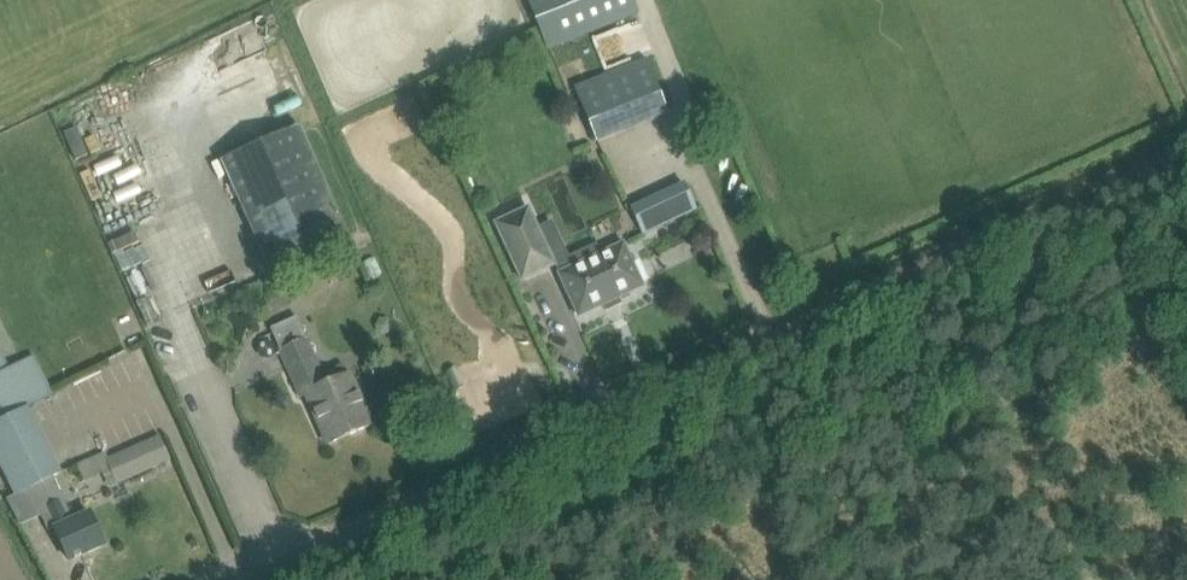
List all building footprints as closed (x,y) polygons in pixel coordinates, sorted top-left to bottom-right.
[(549,48),(639,12),(634,0),(530,0),(549,48)] [(647,58),(575,87),(597,141),(616,134),(616,133),(669,112),(647,58)] [(271,274),(351,238),(300,126),(220,162),(271,274)] [(649,231),(702,209),(691,182),(638,204),(649,231)] [(634,265),(624,244),(601,255),(596,244),(570,256),(553,220),(537,228),(528,209),(497,223),(523,280),(557,264),(561,273),(560,274),(580,317),(644,286),(642,282),(648,279),(640,262),(634,265)] [(375,259),(364,263),(371,278),(382,274),(375,259)] [(299,316),(271,328),(281,352),(292,375),(301,397),(307,395),(329,444),(373,425),(363,403),(357,389),(357,390),(350,374),(332,382),(327,372),(324,373),(309,339),(299,316)] [(2,462),(19,493),(23,491),(53,478),(62,473),(29,407),(25,401),(26,400),(0,352),(0,463),(2,462)] [(376,363),(363,367),(368,381),(381,376),(376,363)] [(417,382),(411,390),(415,401),(426,401),(431,393),(428,382),(417,382)] [(160,436),(110,459),(122,480),(170,458),(160,436)] [(53,478),(23,491),(34,515),(47,509),(49,512),(70,561),(105,545),(95,523),(90,512),(74,520),(53,478)]
